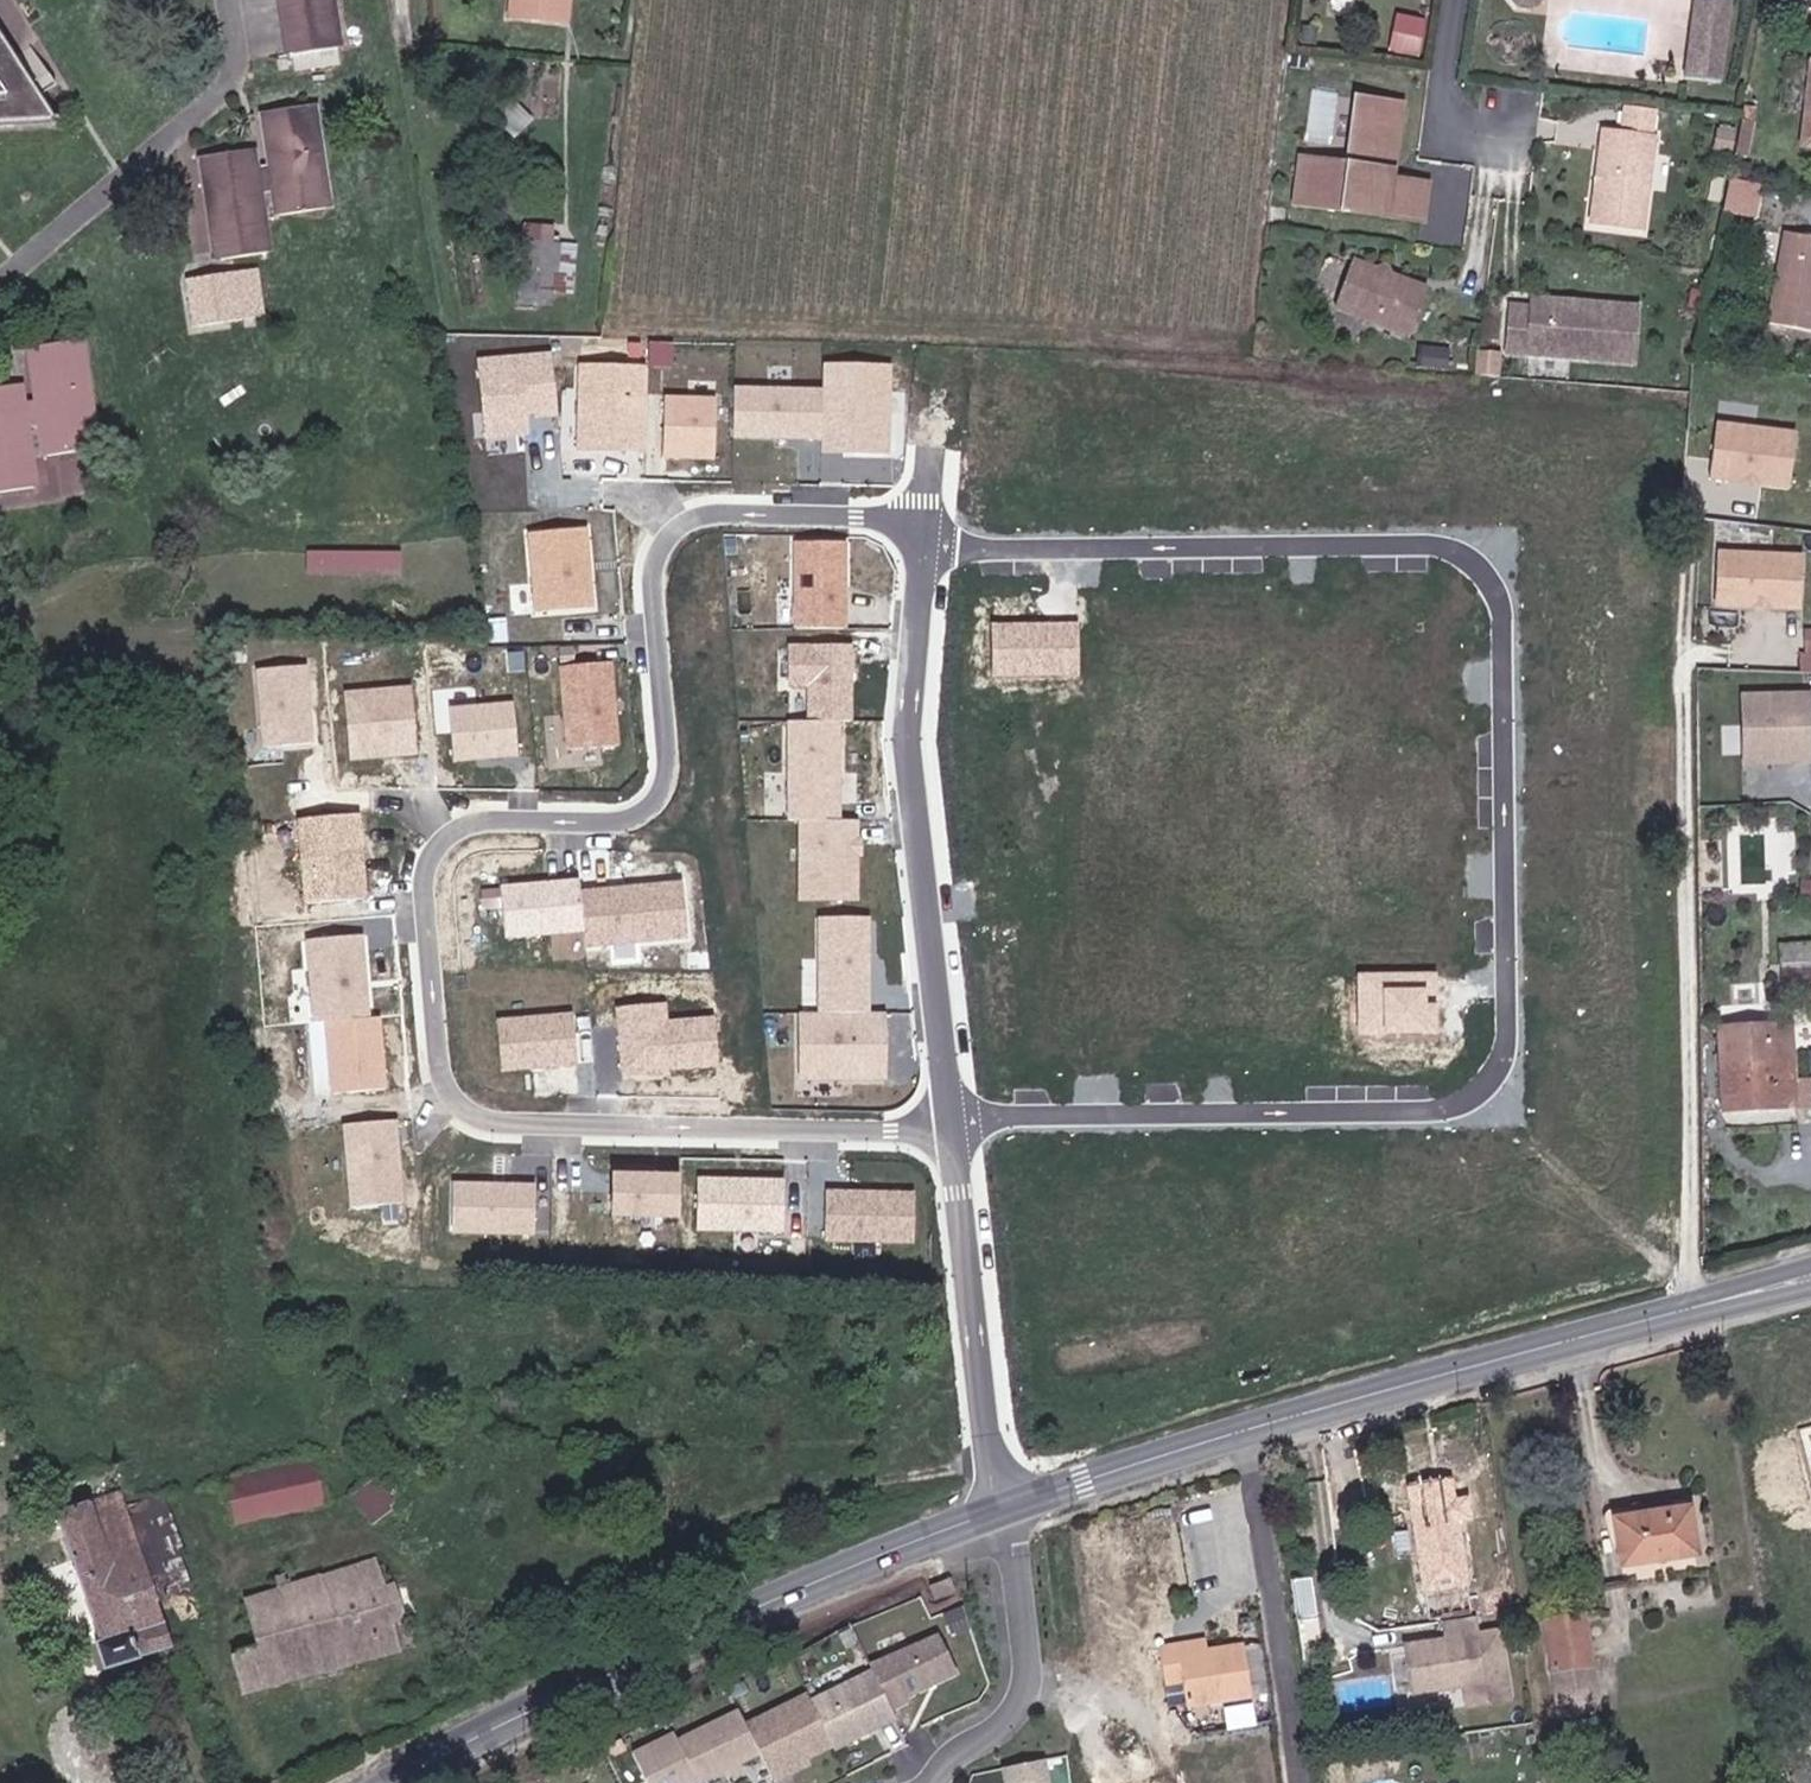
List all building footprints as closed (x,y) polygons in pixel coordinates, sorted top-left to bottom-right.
[(277,51),(328,42),(340,40),(333,0),(270,0),(277,51)] [(572,26),(575,0),(520,0),(518,19),(572,26)] [(1512,4),(1514,9),(1517,13),(1522,16),(1528,17),(1534,16),(1539,13),(1542,8),(1545,1),(1545,0),(1511,0),(1512,4)] [(1684,78),(1713,82),(1723,0),(1696,0),(1684,78)] [(1397,11),(1391,49),(1424,54),(1430,16),(1397,11)] [(56,119),(0,37),(0,123),(56,119)] [(340,48),(294,51),(295,67),(341,64),(340,48)] [(1798,139),(1810,142),(1810,64),(1798,139)] [(207,251),(218,249),(260,243),(252,180),(270,177),(275,201),(289,199),(317,194),(330,192),(312,92),(301,95),(271,100),(259,102),(267,157),(248,160),(243,140),(204,147),(193,149),(207,251)] [(1347,169),(1300,163),(1293,207),(1419,223),(1423,188),(1388,183),(1397,108),(1355,103),(1347,169)] [(1737,118),(1730,153),(1740,156),(1751,121),(1737,118)] [(1648,134),(1597,131),(1587,224),(1640,229),(1648,134)] [(1718,209),(1750,216),(1757,183),(1725,176),(1718,209)] [(556,240),(557,223),(525,221),(519,303),(554,306),(555,287),(578,289),(581,242),(556,240)] [(1783,225),(1768,317),(1810,325),(1810,230),(1783,225)] [(261,270),(185,283),(193,332),(269,319),(261,270)] [(1413,306),(1331,295),(1327,340),(1409,351),(1413,306)] [(1527,310),(1504,309),(1500,354),(1627,364),(1632,311),(1528,302),(1527,310)] [(70,335),(30,342),(40,404),(19,407),(12,379),(0,381),(0,492),(33,487),(21,427),(43,423),(48,452),(91,446),(106,443),(85,333),(70,335)] [(552,353),(480,359),(487,433),(526,430),(524,412),(557,409),(552,353)] [(884,450),(887,364),(830,363),(827,449),(884,450)] [(647,453),(649,367),(579,366),(577,451),(647,453)] [(824,391),(734,390),(733,435),(823,437),(824,391)] [(712,395),(665,395),(664,456),(711,456),(712,395)] [(1799,424),(1709,417),(1703,473),(1793,480),(1799,424)] [(592,604),(586,526),(528,531),(534,609),(592,604)] [(846,623),(846,541),(795,541),(795,623),(846,623)] [(1717,549),(1714,602),(1810,608),(1810,554),(1717,549)] [(402,577),(401,557),(350,558),(326,559),(326,579),(353,578),(402,577)] [(1075,626),(992,626),(992,675),(1075,675),(1075,626)] [(855,717),(856,642),(788,641),(787,683),(809,683),(809,717),(855,717)] [(611,665),(562,668),(567,747),(616,744),(611,665)] [(308,666),(256,670),(262,746),(314,742),(308,666)] [(411,689),(346,694),(351,754),(416,749),(411,689)] [(1734,689),(1735,762),(1810,762),(1810,689),(1734,689)] [(516,704),(449,709),(453,762),(520,757),(516,704)] [(844,810),(844,726),(791,725),(791,810),(844,810)] [(364,816),(296,822),(302,907),(370,902),(364,816)] [(860,897),(859,820),(800,820),(801,898),(860,897)] [(581,881),(503,889),(508,937),(582,929),(584,950),(689,939),(683,882),(583,892),(581,881)] [(868,914),(817,914),(818,1010),(869,1010),(868,914)] [(372,1018),(363,937),(305,943),(314,1024),(327,1022),(372,1018)] [(1791,959),(1791,982),(1810,980),(1810,958),(1791,959)] [(1434,975),(1357,976),(1358,1037),(1435,1036),(1434,975)] [(615,1011),(621,1074),(718,1065),(714,1018),(666,1022),(664,1006),(615,1011)] [(576,1014),(499,1020),(503,1069),(581,1063),(576,1014)] [(885,1015),(801,1016),(802,1073),(886,1071),(885,1015)] [(327,1022),(333,1094),(386,1089),(379,1017),(372,1018),(327,1022)] [(1795,1083),(1792,1056),(1802,1055),(1800,1018),(1726,1022),(1730,1106),(1805,1100),(1804,1083),(1795,1083)] [(1804,1083),(1802,1055),(1792,1056),(1795,1083),(1804,1083)] [(396,1120),(345,1124),(351,1206),(402,1202),(396,1120)] [(680,1176),(613,1175),(612,1213),(680,1215),(680,1176)] [(785,1182),(698,1180),(697,1229),(783,1232),(785,1182)] [(539,1185),(455,1182),(453,1232),(537,1235),(539,1185)] [(913,1193),(828,1191),(827,1239),(912,1241),(913,1193)] [(318,1496),(309,1458),(225,1478),(233,1518),(318,1496)] [(372,1479),(369,1476),(351,1490),(372,1517),(389,1504),(388,1502),(397,1495),(380,1473),(372,1479)] [(161,1491),(120,1503),(115,1486),(85,1497),(83,1492),(74,1495),(76,1500),(53,1509),(98,1638),(93,1640),(102,1669),(136,1657),(135,1654),(168,1643),(154,1602),(190,1590),(174,1544),(180,1543),(161,1491)] [(1470,1618),(1459,1523),(1456,1498),(1428,1503),(1411,1505),(1429,1623),(1440,1622),(1470,1618)] [(1695,1512),(1616,1524),(1624,1568),(1702,1556),(1695,1512)] [(390,1623),(382,1605),(392,1602),(387,1585),(376,1553),(354,1560),(349,1543),(343,1545),(348,1562),(340,1564),(336,1550),(321,1554),(326,1570),(292,1580),(289,1568),(273,1572),(278,1587),(275,1593),(281,1611),(250,1620),(257,1644),(233,1651),(244,1691),(417,1642),(406,1618),(390,1623)] [(1291,1578),(1297,1614),(1319,1611),(1313,1575),(1291,1578)] [(1443,1638),(1402,1645),(1411,1700),(1459,1692),(1463,1715),(1516,1706),(1503,1628),(1482,1632),(1479,1617),(1470,1618),(1440,1622),(1443,1638)] [(1584,1619),(1547,1624),(1562,1717),(1600,1712),(1584,1619)] [(931,1637),(864,1670),(884,1710),(951,1677),(931,1637)] [(1198,1639),(1170,1642),(1173,1655),(1200,1651),(1198,1639)] [(1200,1651),(1173,1655),(1170,1642),(1156,1644),(1162,1687),(1178,1685),(1181,1707),(1246,1696),(1237,1645),(1200,1651)] [(863,1673),(804,1703),(828,1751),(887,1721),(863,1673)] [(800,1698),(739,1728),(766,1781),(826,1751),(800,1698)] [(670,1743),(690,1782),(692,1782),(750,1753),(730,1713),(670,1743)] [(623,1757),(637,1782),(688,1782),(663,1736),(623,1757)] [(1001,1770),(1003,1782),(1045,1782),(1041,1762),(1001,1770)]
